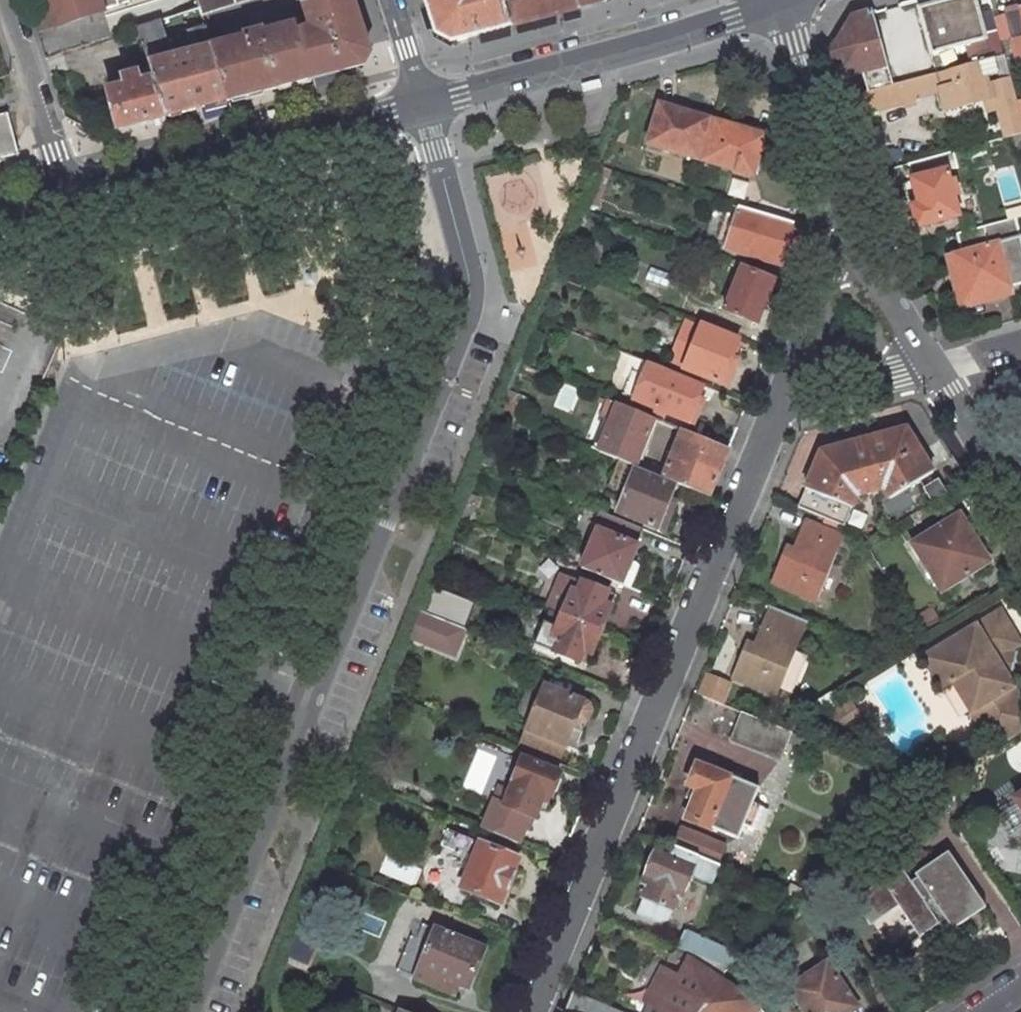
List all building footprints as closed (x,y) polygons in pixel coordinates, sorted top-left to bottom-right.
[(53,30),(108,13),(105,5),(120,0),(44,0),(53,30)] [(199,4),(201,10),(230,0),(198,0),(199,4)] [(228,95),(310,74),(352,63),(359,50),(364,39),(350,0),(299,0),(305,15),(308,22),(295,26),(295,24),(293,20),(211,43),(228,95)] [(457,35),(507,22),(500,0),(424,0),(432,23),(457,35)] [(576,0),(500,0),(507,22),(577,4),(576,0)] [(928,52),(981,37),(986,54),(1000,49),(997,37),(994,26),(980,30),(971,0),(935,0),(915,6),(928,52)] [(1000,10),(1001,12),(1007,34),(1015,61),(1020,59),(1020,5),(1000,10)] [(826,51),(833,77),(859,69),(883,63),(868,8),(848,14),(826,51)] [(994,26),(997,37),(1007,34),(1001,12),(990,15),(994,26)] [(152,74),(164,112),(228,95),(211,43),(205,23),(190,27),(196,47),(164,57),(158,35),(163,34),(158,18),(137,24),(152,74)] [(905,76),(888,81),(864,88),(839,95),(844,113),(899,97),(900,101),(948,87),(952,103),(970,98),(967,87),(980,94),(984,106),(994,103),(1003,137),(1020,131),(1020,125),(1016,107),(1014,98),(1006,71),(1000,49),(986,54),(944,65),(905,76)] [(121,83),(104,88),(116,125),(164,112),(152,74),(137,79),(132,59),(115,64),(121,83)] [(883,63),(859,69),(864,88),(888,81),(883,63)] [(967,87),(970,98),(980,94),(967,87)] [(675,109),(659,103),(646,141),(695,157),(708,118),(676,107),(675,109)] [(7,153),(13,140),(4,108),(0,109),(0,155),(7,153)] [(747,129),(713,119),(700,158),(750,175),(763,136),(746,132),(747,129)] [(928,219),(953,212),(936,154),(897,165),(908,205),(899,207),(903,224),(928,219)] [(591,204),(595,192),(586,189),(582,201),(591,204)] [(714,242),(724,244),(737,204),(727,202),(714,242)] [(737,204),(724,244),(777,260),(791,220),(737,204)] [(1020,280),(1020,242),(1013,215),(955,231),(961,250),(953,253),(965,295),(1020,280)] [(737,263),(721,307),(755,319),(772,277),(737,263)] [(684,363),(682,366),(725,383),(743,339),(700,323),(698,327),(684,321),(670,357),(684,363)] [(635,398),(685,417),(695,393),(700,380),(651,360),(635,398)] [(693,420),(702,395),(695,393),(685,417),(693,420)] [(639,447),(644,449),(657,416),(614,399),(594,450),(635,466),(645,470),(649,461),(636,455),(639,447)] [(681,425),(663,472),(657,469),(656,474),(674,481),(708,495),(728,444),(681,425)] [(583,426),(576,442),(589,447),(596,431),(583,426)] [(903,426),(821,446),(804,485),(850,504),(855,492),(882,485),(888,495),(929,468),(903,426)] [(635,466),(616,509),(656,525),(674,481),(656,474),(645,470),(635,466)] [(943,488),(936,476),(922,484),(930,497),(943,488)] [(629,585),(638,561),(628,557),(641,527),(595,509),(588,526),(594,528),(579,566),(584,568),(610,578),(629,585)] [(958,513),(912,541),(942,590),(988,561),(958,513)] [(842,530),(806,515),(794,543),(786,540),(771,577),(814,595),(842,530)] [(535,566),(563,577),(568,565),(540,554),(535,566)] [(599,627),(609,603),(601,600),(605,589),(610,578),(584,568),(573,591),(568,590),(562,605),(558,603),(555,610),(599,627)] [(601,600),(609,603),(614,592),(605,589),(601,600)] [(995,607),(980,616),(984,623),(999,614),(995,607)] [(407,637),(425,644),(437,615),(419,608),(407,637)] [(575,670),(582,648),(590,651),(599,627),(555,610),(548,629),(545,627),(535,654),(575,670)] [(798,624),(765,610),(752,640),(747,653),(740,649),(730,671),(775,690),(796,639),(793,637),(798,624)] [(1001,649),(1015,640),(999,614),(984,623),(980,616),(943,640),(944,643),(920,656),(937,684),(946,679),(947,681),(949,680),(957,693),(963,689),(972,704),(966,707),(991,748),(1020,729),(1020,702),(998,665),(1001,649)] [(745,638),(740,649),(747,653),(752,640),(745,638)] [(585,661),(590,651),(582,648),(579,659),(585,661)] [(1001,649),(998,665),(1008,667),(1012,652),(1001,649)] [(726,703),(734,681),(708,671),(700,693),(726,703)] [(526,683),(512,718),(526,723),(524,728),(516,749),(553,765),(562,743),(569,725),(582,730),(591,705),(579,700),(542,684),(540,689),(526,683)] [(838,708),(826,689),(800,706),(807,717),(820,709),(833,728),(850,717),(843,705),(838,708)] [(957,693),(966,707),(972,704),(963,689),(957,693)] [(730,704),(719,732),(765,750),(776,722),(730,704)] [(521,756),(501,802),(505,803),(499,817),(523,827),(529,813),(533,815),(543,790),(549,791),(557,788),(560,779),(558,772),(521,756)] [(758,785),(698,760),(689,782),(697,785),(685,813),(737,834),(743,820),(753,798),(758,785)] [(764,803),(753,798),(743,820),(755,825),(764,803)] [(459,849),(469,825),(454,819),(444,842),(459,849)] [(721,840),(681,824),(673,844),(715,861),(721,840)] [(468,863),(459,883),(497,897),(515,853),(478,838),(472,851),(466,849),(462,860),(468,863)] [(657,917),(667,913),(686,871),(691,872),(690,877),(699,881),(702,878),(707,880),(715,861),(673,844),(669,855),(655,849),(646,871),(650,873),(636,909),(657,917)] [(983,903),(947,848),(929,861),(926,857),(926,853),(927,852),(915,848),(914,851),(915,859),(916,863),(919,867),(914,870),(917,875),(910,879),(905,870),(898,863),(878,877),(856,855),(835,875),(890,952),(938,922),(944,932),(952,928),(950,925),(983,903)] [(713,876),(773,900),(779,887),(759,879),(718,862),(713,876)] [(414,974),(440,984),(444,973),(455,977),(468,983),(483,946),(434,926),(423,922),(419,935),(410,931),(396,967),(414,974)] [(737,953),(680,928),(673,944),(690,951),(725,966),(737,953)] [(661,966),(646,998),(661,1006),(659,1011),(695,1011),(724,979),(717,975),(725,966),(690,951),(677,974),(661,966)] [(823,959),(784,986),(802,1011),(846,1011),(855,1006),(843,989),(847,987),(836,971),(833,974),(823,959)] [(444,973),(440,984),(450,988),(455,977),(444,973)] [(744,1009),(753,996),(724,979),(695,1011),(741,1011),(744,1009)] [(571,987),(561,1011),(632,1011),(571,987)]
